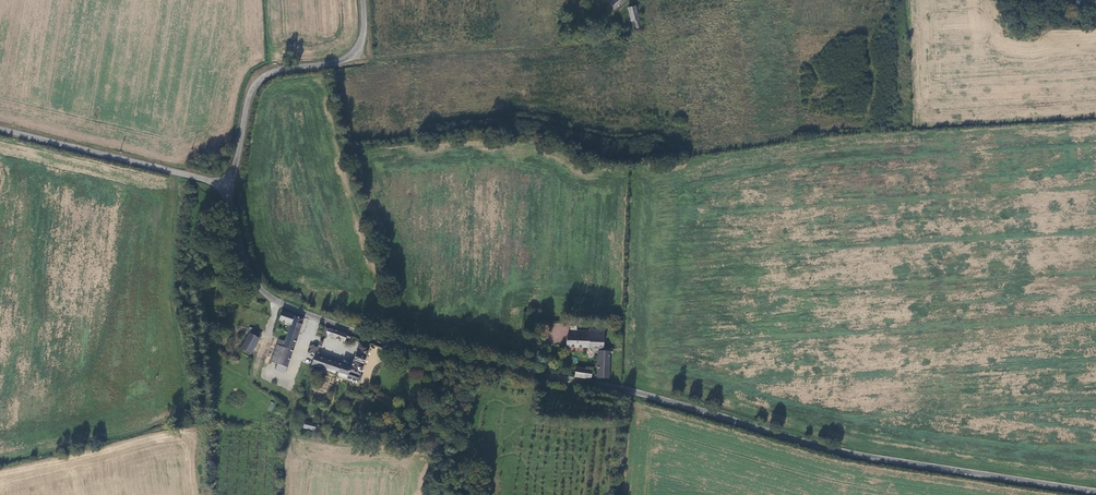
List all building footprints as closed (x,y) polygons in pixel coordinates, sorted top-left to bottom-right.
[(636,28),(641,27),(636,6),(628,8),(631,21),(635,21),(636,28)] [(285,374),(303,319),(282,311),(280,321),(287,323),(287,325),(290,327),(286,342),(279,340),(272,363),(278,365),(276,370),(285,374)] [(266,315),(257,331),(262,334),(264,334),(268,325),(267,324),(270,317),(266,315)] [(350,339),(351,336),(325,327),(322,336),(326,337),(327,335),(344,342),(346,338),(350,339)] [(251,355),(262,334),(257,331),(253,329),(242,348),(251,354),(251,355)] [(589,332),(569,331),(568,338),(566,338),(566,348),(603,349),(603,330),(590,329),(589,332)] [(315,355),(312,365),(311,368),(314,369),(316,366),(338,374),(338,376),(357,384),(358,382),(359,382),(361,377),(359,376),(369,348),(359,343),(350,368),(319,357),(320,353),(317,352),(318,347),(313,346),(310,353),(315,355)] [(249,358),(251,354),(242,348),(240,351),(249,358)] [(598,352),(597,378),(608,378),(609,353),(612,353),(612,349),(604,349),(604,352),(598,352)] [(312,365),(315,355),(310,353),(307,363),(312,365)] [(576,368),(575,376),(575,377),(591,380),(592,371),(576,368)] [(565,405),(564,417),(583,418),(584,406),(565,405)] [(313,430),(314,427),(315,424),(306,422),(304,428),(313,430)]
